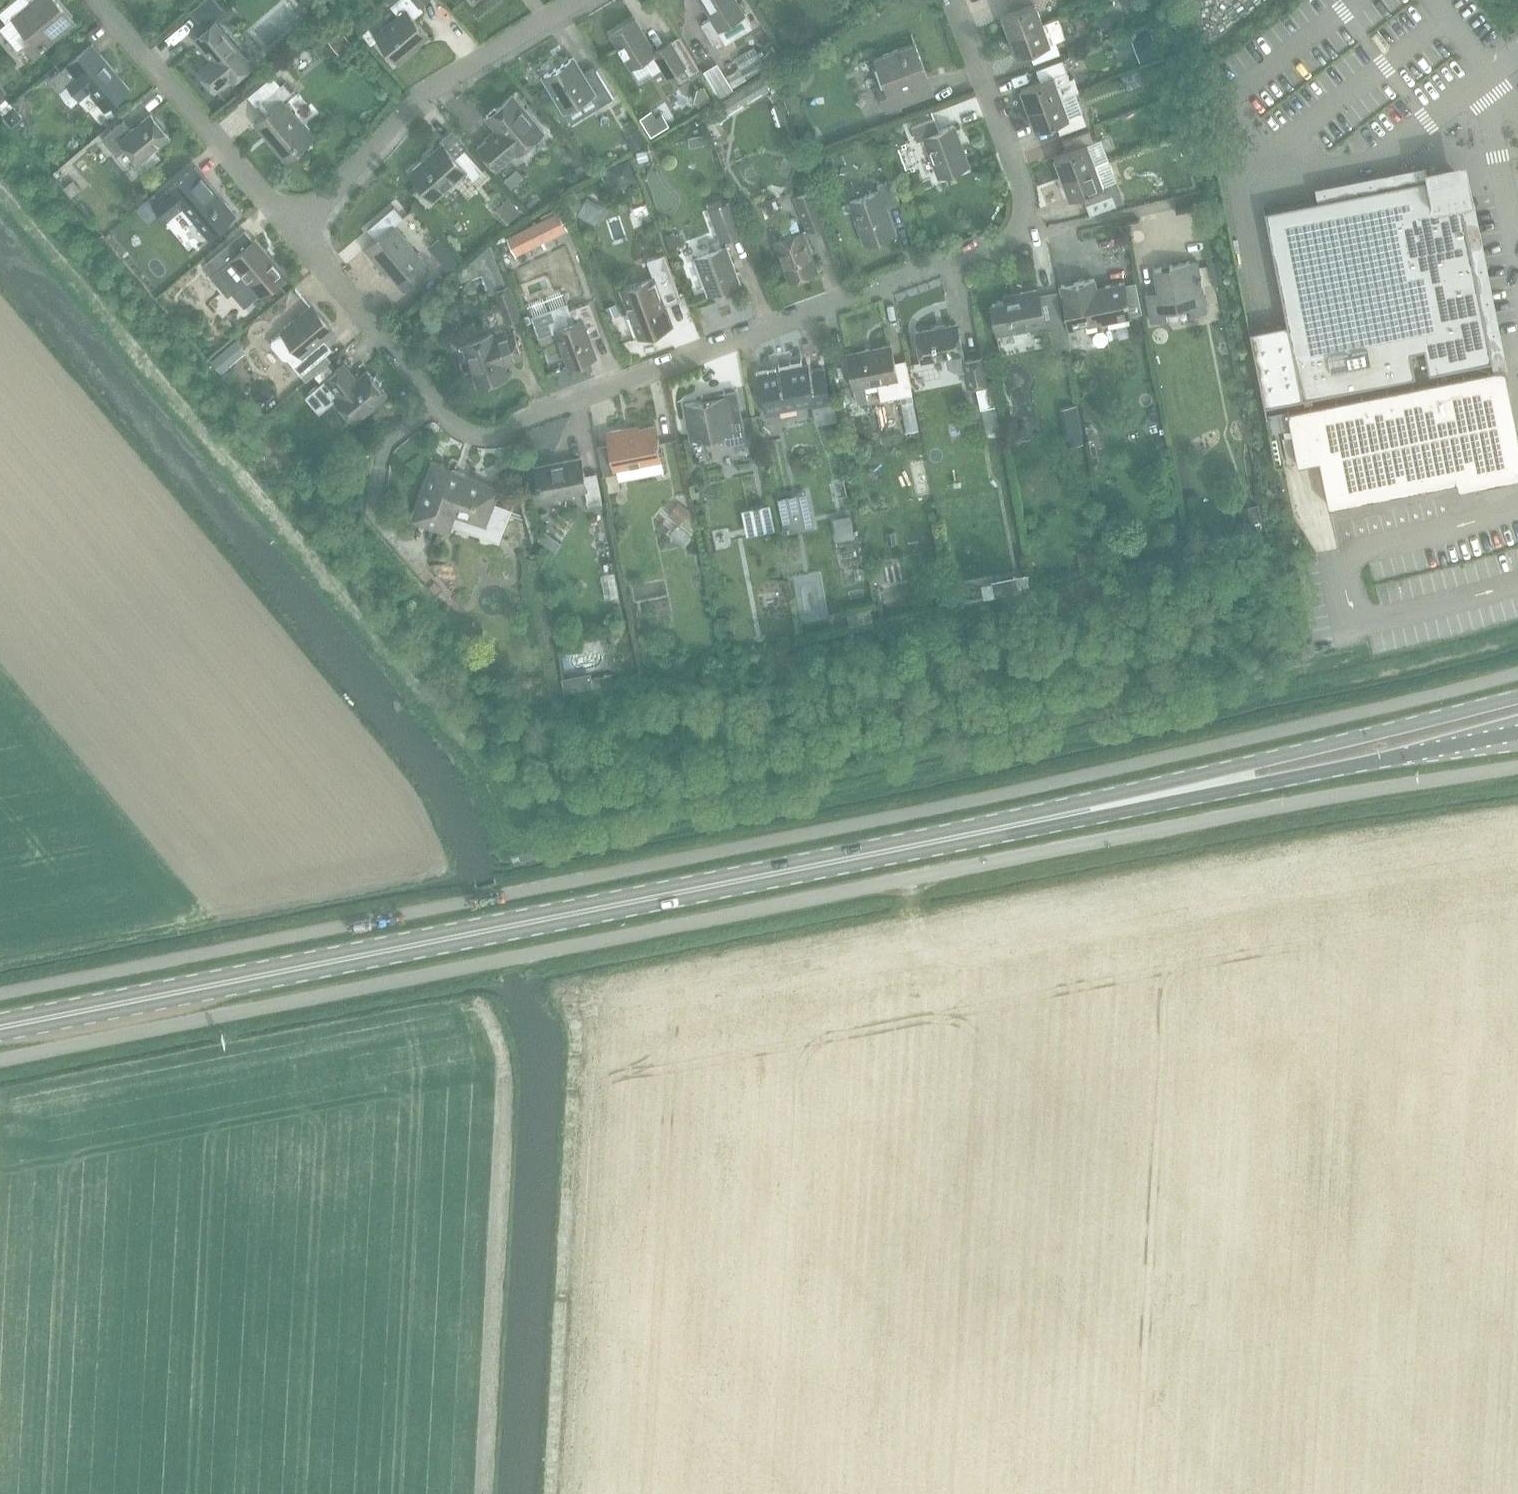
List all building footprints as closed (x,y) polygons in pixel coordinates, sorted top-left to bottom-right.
[(75,22),(57,0),(32,0),(29,2),(28,0),(15,0),(0,13),(0,14),(7,22),(1,27),(18,48),(25,43),(35,55),(75,22)] [(234,79),(252,65),(217,23),(228,14),(216,0),(206,0),(192,11),(207,29),(197,38),(215,60),(201,71),(215,88),(231,75),(234,79)] [(378,38),(399,62),(412,51),(410,49),(428,34),(414,18),(424,10),(420,5),(426,0),(400,0),(393,7),(402,18),(378,38)] [(714,44),(725,37),(727,40),(751,25),(736,0),(701,0),(712,17),(701,24),(714,44)] [(1042,23),(1034,2),(1040,0),(1011,0),(1014,10),(1002,14),(1010,35),(1042,23)] [(1058,17),(1042,23),(1010,35),(1017,55),(1030,50),(1034,63),(1060,53),(1056,41),(1065,37),(1058,17)] [(678,36),(655,50),(636,19),(612,33),(631,66),(644,58),(653,73),(663,66),(668,74),(685,64),(690,73),(698,68),(678,36)] [(307,57),(314,42),(306,38),(299,53),(307,57)] [(876,80),(887,110),(919,98),(913,83),(928,77),(915,43),(876,57),(883,77),(876,80)] [(101,54),(97,57),(88,47),(50,79),(72,105),(90,90),(96,96),(94,98),(104,109),(129,88),(120,77),(119,78),(113,72),(115,70),(101,54)] [(719,82),(736,73),(722,48),(705,57),(719,82)] [(597,70),(586,77),(573,57),(544,74),(565,109),(594,92),(601,105),(614,97),(597,70)] [(1029,109),(1062,97),(1079,91),(1074,77),(1070,79),(1062,59),(1036,69),(1041,80),(1021,88),(1029,109)] [(728,80),(715,88),(719,96),(732,88),(728,80)] [(256,123),(287,160),(300,149),(296,144),(310,132),(283,100),(292,92),(284,82),(262,101),(270,111),(256,123)] [(871,83),(860,87),(867,107),(878,103),(871,83)] [(675,112),(664,93),(645,104),(656,123),(675,112)] [(516,153),(517,154),(544,131),(513,94),(486,117),(498,131),(490,139),(489,138),(478,146),(497,169),(516,153)] [(1062,97),(1029,109),(1036,129),(1056,121),(1061,133),(1086,123),(1082,112),(1069,116),(1062,97)] [(138,161),(169,135),(151,114),(131,131),(123,121),(103,138),(116,154),(125,146),(138,161)] [(955,126),(940,131),(935,118),(912,127),(918,141),(925,138),(939,177),(969,166),(955,126)] [(1067,152),(1055,156),(1063,177),(1096,164),(1088,144),(1093,142),(1089,130),(1063,140),(1067,152)] [(465,150),(456,158),(443,144),(410,173),(434,200),(466,171),(474,180),(484,171),(465,150)] [(1096,164),(1063,177),(1070,197),(1082,192),(1087,204),(1113,195),(1108,183),(1116,180),(1108,159),(1096,164)] [(209,236),(235,213),(195,166),(168,188),(169,189),(153,203),(167,219),(183,205),(196,221),(193,224),(192,229),(199,237),(205,238),(208,235),(209,236)] [(1287,322),(1249,330),(1264,404),(1301,396),(1415,374),(1410,351),(1424,348),(1429,371),(1493,359),(1456,171),(1264,209),(1287,322)] [(766,179),(752,184),(761,210),(776,205),(766,179)] [(878,236),(879,240),(896,233),(887,207),(900,202),(891,180),(878,185),(880,191),(850,202),(866,244),(869,243),(868,240),(878,236)] [(500,196),(511,209),(523,198),(512,186),(500,196)] [(1157,197),(1178,195),(1177,186),(1157,188),(1157,197)] [(795,196),(808,230),(827,223),(814,189),(795,196)] [(733,201),(724,204),(720,195),(711,198),(714,208),(709,210),(720,240),(744,231),(733,201)] [(404,289),(429,268),(394,226),(404,217),(395,206),(369,228),(377,239),(366,248),(378,264),(381,261),(404,289)] [(1056,220),(1082,218),(1081,207),(1055,210),(1056,220)] [(804,230),(801,231),(797,219),(794,217),(782,222),(781,225),(786,237),(775,241),(790,281),(819,270),(804,230)] [(206,262),(202,265),(228,295),(234,290),(246,305),(259,294),(260,296),(286,274),(255,237),(253,239),(245,230),(231,241),(206,262)] [(695,258),(709,294),(740,281),(726,245),(695,258)] [(627,318),(634,339),(672,324),(663,298),(679,292),(665,254),(648,260),(654,278),(621,290),(631,317),(627,318)] [(1191,314),(1208,311),(1198,260),(1154,268),(1158,290),(1147,292),(1152,321),(1169,318),(1168,311),(1190,306),(1191,314)] [(1107,289),(1097,291),(1095,278),(1062,285),(1070,328),(1132,316),(1125,283),(1106,286),(1107,289)] [(495,290),(507,323),(521,318),(509,285),(495,290)] [(1062,315),(1045,318),(1039,289),(1019,293),(1021,298),(992,304),(998,334),(1045,325),(1050,350),(1068,346),(1062,315)] [(589,303),(569,310),(567,302),(531,316),(539,335),(556,329),(569,366),(596,357),(586,330),(597,325),(589,303)] [(289,359),(302,374),(327,354),(318,343),(333,330),(313,306),(272,341),(271,344),(283,359),(289,359)] [(986,355),(964,359),(957,324),(916,332),(922,361),(945,357),(947,367),(955,372),(964,370),(968,386),(991,381),(986,355)] [(504,364),(523,358),(513,331),(494,338),(492,333),(463,344),(468,356),(465,357),(463,359),(462,363),(464,367),(466,369),(469,370),(472,369),(479,388),(508,377),(504,364)] [(906,359),(894,361),(891,345),(848,353),(854,388),(897,380),(900,396),(912,394),(906,359)] [(824,368),(808,371),(807,364),(759,374),(767,414),(779,411),(778,405),(812,398),(814,408),(831,405),(824,368)] [(368,371),(355,382),(342,366),(325,379),(325,380),(306,396),(320,413),(337,399),(355,420),(387,394),(368,371)] [(1466,374),(1287,410),(1295,449),(1317,445),(1329,506),(1510,470),(1495,395),(1510,392),(1505,366),(1466,374)] [(740,405),(728,407),(725,396),(685,403),(692,438),(724,431),(726,444),(746,440),(740,405)] [(616,468),(661,459),(654,425),(625,431),(624,429),(608,432),(614,462),(602,464),(604,475),(617,473),(616,468)] [(597,473),(585,475),(582,458),(536,467),(542,497),(586,489),(589,504),(602,501),(597,473)] [(433,467),(416,515),(448,526),(451,516),(461,520),(463,514),(484,522),(482,527),(498,533),(504,518),(488,512),(496,489),(463,478),(465,474),(452,469),(450,473),(433,467)] [(753,522),(781,517),(777,491),(749,495),(753,522)]
